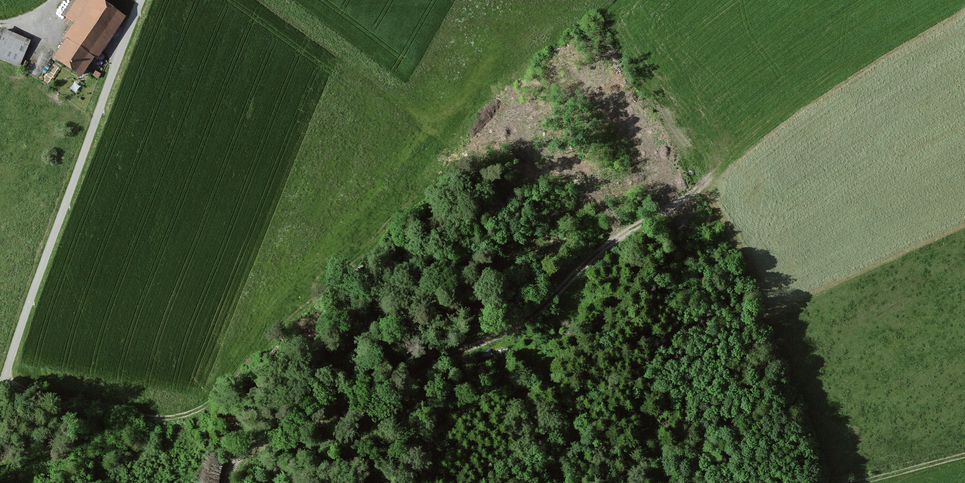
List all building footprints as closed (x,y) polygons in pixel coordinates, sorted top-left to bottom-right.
[(125,19),(98,0),(73,0),(62,16),(73,24),(63,38),(66,40),(52,60),(80,79),(94,59),(96,60),(125,19)] [(1,31),(0,33),(0,61),(20,69),(30,42),(1,31)]
